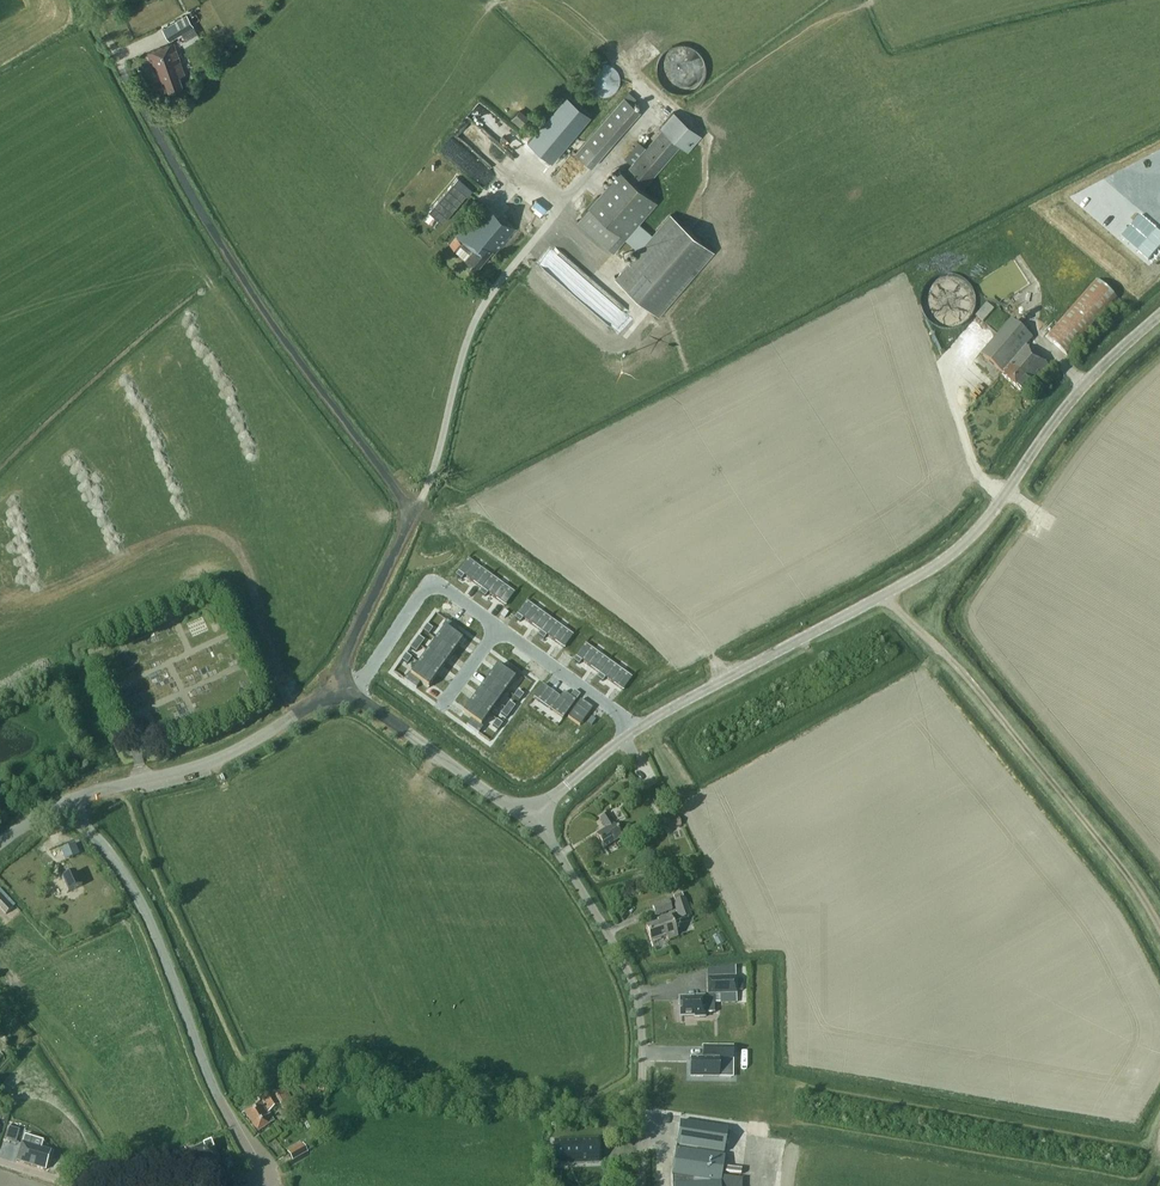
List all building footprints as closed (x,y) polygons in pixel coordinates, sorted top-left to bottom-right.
[(172,38),(194,26),(185,11),(167,21),(169,25),(165,28),(172,38)] [(185,73),(174,43),(148,52),(155,72),(158,70),(160,76),(163,77),(169,91),(183,85),(179,75),(185,73)] [(672,93),(703,81),(699,71),(704,69),(696,48),(659,61),(672,93)] [(592,93),(621,94),(622,66),(593,65),(592,93)] [(575,153),(591,166),(640,111),(633,104),(637,98),(629,91),(575,153)] [(591,115),(566,95),(528,142),(553,162),(591,115)] [(530,116),(521,108),(512,119),(521,126),(530,116)] [(687,152),(702,135),(674,111),(660,127),(662,130),(625,173),(620,169),(588,205),(589,206),(577,219),(614,251),(625,239),(639,223),(658,202),(643,189),(681,146),(687,152)] [(625,154),(633,162),(648,145),(640,138),(625,154)] [(447,190),(429,210),(437,217),(442,221),(459,202),(466,194),(453,183),(447,190)] [(465,226),(493,249),(496,252),(516,228),(485,202),(465,226)] [(615,278),(659,316),(714,251),(671,214),(653,235),(639,223),(625,239),(639,251),(615,278)] [(1159,249),(1159,233),(1141,216),(1122,238),(1149,261),(1159,249)] [(493,249),(473,232),(461,246),(470,253),(465,259),(477,269),(493,249)] [(973,305),(971,276),(935,279),(937,300),(940,300),(941,313),(961,311),(961,306),(973,305)] [(1119,299),(1096,279),(1046,337),(1068,357),(1119,299)] [(976,315),(983,322),(994,310),(987,303),(976,315)] [(613,323),(626,334),(637,320),(624,310),(613,323)] [(1034,338),(1012,319),(981,354),(1005,375),(1004,377),(1021,392),(1030,382),(1032,384),(1037,379),(1038,379),(1050,366),(1027,346),(1034,338)] [(939,332),(932,333),(935,348),(941,347),(939,332)] [(491,577),(467,560),(459,572),(482,589),(491,577)] [(514,594),(491,577),(482,589),(506,606),(514,594)] [(550,620),(526,603),(517,615),(541,632),(550,620)] [(573,637),(550,620),(541,632),(564,649),(573,637)] [(463,642),(455,636),(459,630),(447,621),(447,622),(442,628),(444,629),(436,641),(454,654),(463,642)] [(429,636),(433,630),(428,626),(427,625),(423,631),(429,636)] [(421,647),(425,641),(419,637),(415,643),(421,647)] [(454,654),(436,641),(428,652),(446,665),(454,654)] [(416,653),(421,647),(415,643),(410,649),(411,649),(416,653)] [(608,662),(585,645),(576,657),(600,674),(608,662)] [(446,665),(428,652),(419,664),(437,677),(446,665)] [(408,665),(412,659),(406,655),(402,661),(408,665)] [(632,679),(608,662),(600,674),(623,691),(632,679)] [(429,689),(437,677),(419,664),(411,676),(409,674),(405,680),(404,681),(417,689),(421,684),(429,689)] [(522,676),(509,667),(505,672),(497,667),(489,679),(507,692),(515,680),(517,682),(521,676),(522,676)] [(507,692),(489,679),(480,691),(498,704),(507,692)] [(570,697),(564,693),(560,699),(542,686),(534,698),(563,720),(576,702),(570,697)] [(498,704),(480,691),(472,702),(490,716),(498,704)] [(524,695),(518,691),(514,697),(519,701),(520,701),(524,695)] [(575,691),(570,697),(576,702),(580,696),(575,691)] [(588,716),(593,709),(581,700),(568,718),(580,727),(588,716)] [(482,727),(490,716),(472,702),(463,715),(471,720),(467,726),(479,735),(479,734),(483,728),(482,727)] [(516,707),(515,707),(510,703),(505,709),(511,713),(516,707)] [(507,719),(511,713),(505,709),(501,715),(507,719)] [(503,725),(497,721),(493,726),(498,730),(499,731),(503,725)] [(622,837),(608,814),(601,819),(607,829),(596,835),(604,848),(622,837)] [(667,820),(669,829),(682,826),(680,817),(667,820)] [(75,844),(61,850),(64,855),(77,850),(75,844)] [(71,875),(58,882),(64,895),(78,888),(71,875)] [(6,915),(14,907),(0,892),(0,908),(6,915)] [(692,916),(686,898),(673,902),(680,920),(692,916)] [(672,910),(669,900),(653,906),(656,915),(672,910)] [(678,937),(670,916),(661,919),(662,922),(646,927),(651,942),(667,937),(668,941),(678,937)] [(693,999),(681,999),(681,1016),(694,1016),(694,1018),(705,1017),(705,1013),(715,1013),(715,1003),(721,1003),(720,997),(737,996),(737,991),(737,981),(736,979),(708,979),(709,997),(705,997),(693,997),(693,999)] [(732,1066),(733,1047),(704,1047),(704,1059),(691,1058),(691,1072),(691,1077),(703,1077),(732,1077),(732,1066)] [(262,1102),(245,1113),(257,1132),(274,1121),(269,1113),(280,1106),(283,1104),(277,1094),(272,1086),(271,1086),(258,1095),(262,1102)] [(285,1089),(277,1094),(283,1104),(280,1106),(283,1111),(295,1104),(285,1089)] [(680,1122),(676,1149),(671,1175),(672,1185),(742,1185),(742,1179),(722,1177),(725,1156),(697,1152),(697,1149),(724,1153),(728,1129),(680,1122)] [(9,1143),(13,1129),(8,1127),(4,1141),(9,1143)] [(25,1137),(17,1161),(46,1170),(52,1153),(31,1146),(33,1139),(25,1137)] [(559,1138),(559,1160),(601,1159),(601,1137),(559,1138)] [(183,1168),(197,1162),(200,1168),(219,1160),(212,1142),(192,1150),(193,1152),(179,1158),(183,1168)] [(288,1152),(293,1162),(308,1153),(303,1144),(288,1152)] [(561,1185),(561,1174),(549,1174),(549,1182),(549,1185),(561,1185)]
